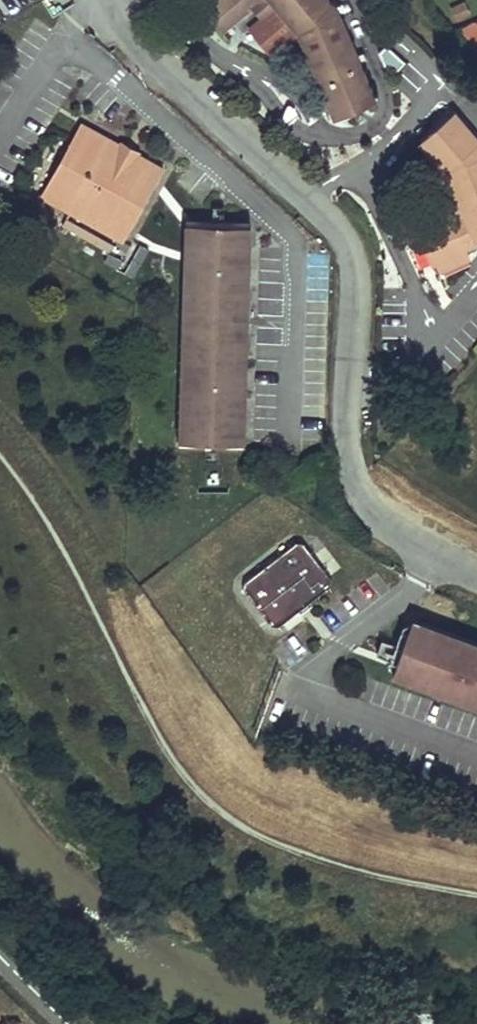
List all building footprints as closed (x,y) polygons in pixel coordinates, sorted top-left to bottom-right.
[(330,127),(372,109),(337,26),(329,14),(317,0),(221,0),(202,17),(220,39),(247,17),(263,3),(273,16),(258,29),(245,40),(267,66),(295,43),(296,44),(330,127)] [(273,16),(263,3),(247,17),(258,29),(273,16)] [(467,138),(451,122),(419,150),(436,171),(467,138)] [(133,162),(136,159),(119,150),(117,153),(77,132),(46,189),(75,205),(66,221),(120,250),(160,177),(133,162)] [(467,138),(436,171),(439,174),(448,198),(455,214),(441,220),(415,231),(417,239),(414,241),(429,276),(433,274),(436,282),(465,270),(462,260),(476,254),(474,248),(476,247),(476,150),(467,138)] [(75,205),(46,189),(37,205),(66,221),(75,205)] [(455,214),(448,198),(435,204),(441,220),(455,214)] [(109,252),(62,226),(57,235),(105,261),(109,252)] [(178,450),(235,452),(242,253),(246,253),(247,234),(185,233),(178,450)] [(135,245),(124,273),(135,277),(145,249),(135,245)] [(240,593),(239,599),(266,635),(274,636),(325,597),(326,590),(298,553),(292,553),(240,593)] [(438,647),(412,637),(406,640),(392,674),(396,680),(433,694),(476,711),(476,661),(438,647)]
